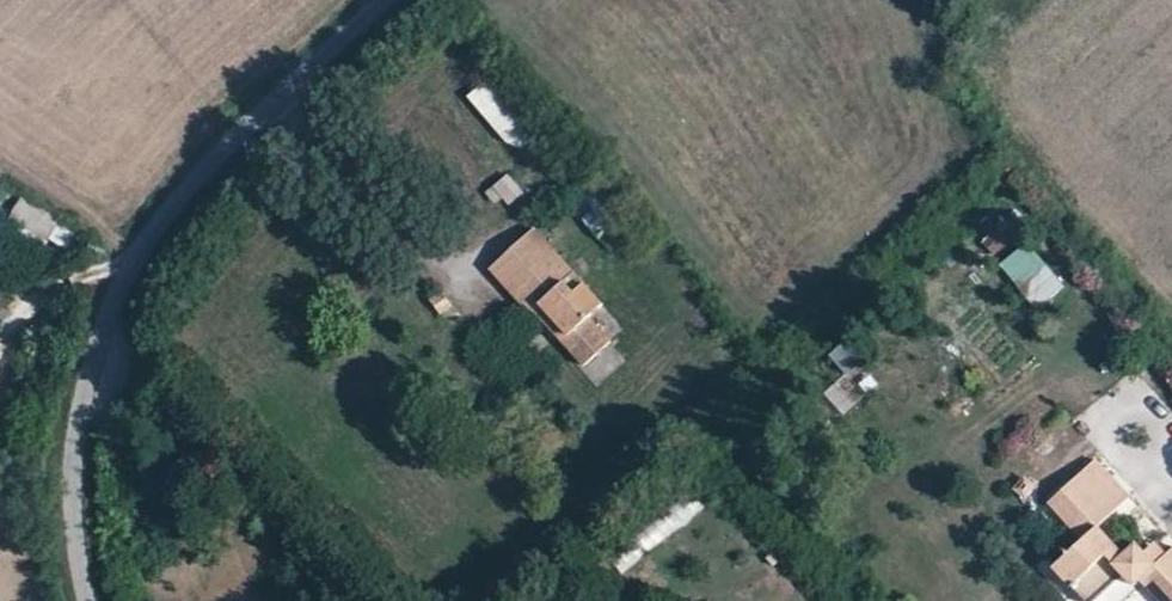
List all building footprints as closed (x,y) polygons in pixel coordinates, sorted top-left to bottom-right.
[(491,74),(469,90),(514,151),(535,136),(491,74)] [(486,189),(500,209),(525,191),(511,172),(486,189)] [(22,193),(6,219),(49,245),(64,219),(22,193)] [(538,226),(494,265),(537,311),(545,304),(567,328),(580,344),(572,351),(586,367),(613,341),(591,315),(606,302),(538,226)] [(1003,226),(982,239),(993,256),(1014,243),(1003,226)] [(1040,309),(1067,284),(1027,240),(1000,265),(1040,309)] [(440,286),(422,302),(438,318),(455,301),(440,286)] [(545,304),(537,311),(557,335),(567,328),(545,304)] [(829,357),(849,374),(866,355),(845,338),(829,357)] [(1071,600),(1081,600),(1109,577),(1121,590),(1128,582),(1146,600),(1171,600),(1171,554),(1171,555),(1159,566),(1149,555),(1140,546),(1128,557),(1114,541),(1103,530),(1129,505),(1093,467),(1052,505),(1079,534),(1042,569),(1071,600)] [(661,544),(709,503),(694,485),(646,526),(661,544)] [(1159,566),(1171,555),(1160,544),(1149,555),(1159,566)]
